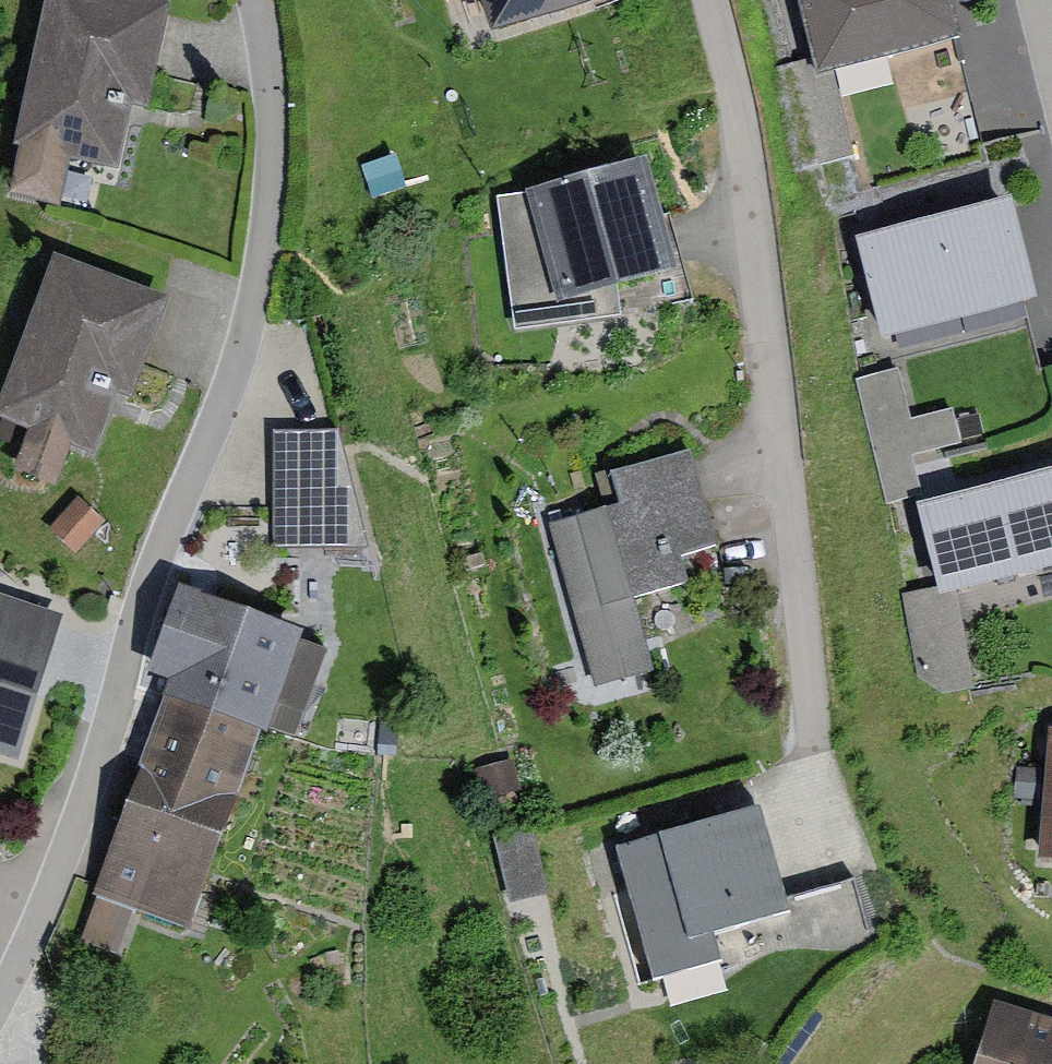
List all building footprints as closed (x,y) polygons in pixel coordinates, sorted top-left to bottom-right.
[(171,0),(45,0),(13,142),(21,144),(11,192),(62,203),(72,157),(120,168),(134,101),(149,104),(172,0),(171,0)] [(494,30),(581,0),(484,0),(494,30)] [(813,84),(836,78),(890,64),(960,47),(949,0),(792,0),(813,84)] [(987,157),(960,47),(890,64),(917,174),(987,157)] [(645,157),(525,189),(555,300),(618,283),(676,267),(645,157)] [(525,189),(496,193),(513,330),(622,316),(618,283),(555,300),(525,189)] [(1012,208),(857,246),(882,350),(1037,312),(1012,208)] [(56,253),(0,405),(0,416),(32,428),(18,466),(55,480),(68,444),(94,454),(117,391),(134,398),(172,295),(56,253)] [(856,378),(888,502),(922,494),(912,453),(962,441),(953,407),(910,417),(898,368),(856,378)] [(339,429),(276,429),(277,546),(368,545),(339,429)] [(620,501),(550,520),(596,685),(654,669),(634,597),(687,582),(679,555),(718,544),(690,446),(611,468),(620,501)] [(919,511),(941,599),(955,597),(1051,573),(1051,478),(919,511)] [(76,552),(105,519),(78,495),(49,529),(76,552)] [(17,605),(22,586),(0,570),(0,601),(17,605)] [(174,687),(166,709),(255,742),(296,633),(179,590),(147,677),(174,687)] [(943,694),(973,688),(955,597),(941,599),(903,607),(917,676),(943,694)] [(25,764),(65,618),(17,605),(0,601),(0,757),(25,764)] [(255,742),(166,709),(80,939),(122,955),(138,914),(187,932),(255,742)] [(1051,734),(1041,867),(1051,868),(1051,734)] [(514,757),(481,764),(488,793),(520,785),(514,757)] [(1041,770),(1016,768),(1014,799),(1040,800),(1041,770)] [(761,802),(616,842),(654,979),(724,959),(716,930),(791,909),(761,802)] [(534,828),(496,837),(511,901),(549,893),(534,828)] [(995,999),(975,1063),(1051,1063),(1051,1016),(995,999)]
